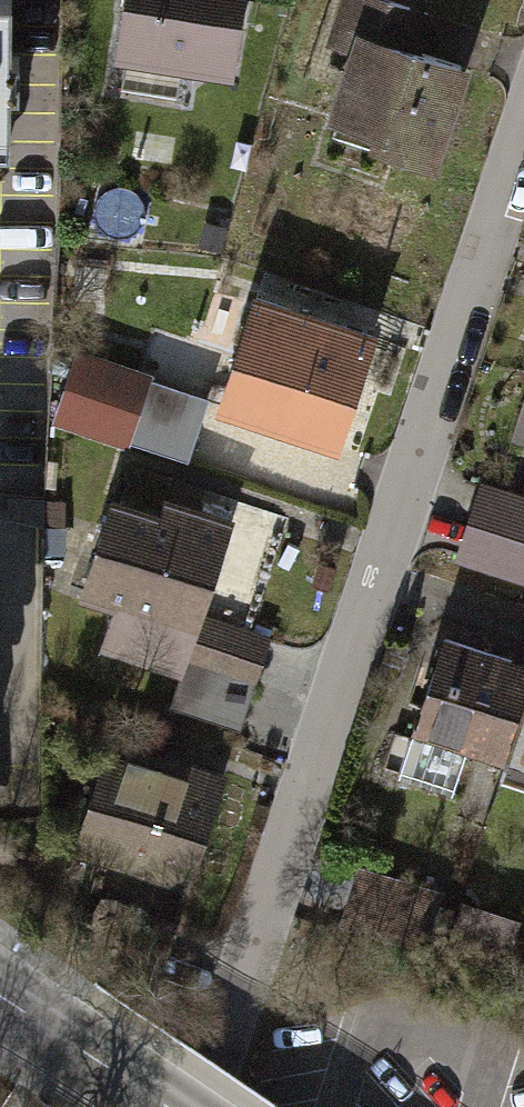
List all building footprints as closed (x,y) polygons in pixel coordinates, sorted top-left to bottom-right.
[(12,153),(12,0),(0,0),(0,166),(12,153)] [(112,55),(227,73),(239,0),(121,0),(112,55)] [(322,44),(346,52),(323,121),(403,147),(398,161),(434,173),(469,68),(418,51),(430,13),(390,0),(337,0),(322,44)] [(377,334),(252,293),(211,414),(336,455),(377,334)] [(134,435),(160,361),(81,334),(56,407),(134,435)] [(110,648),(167,665),(180,619),(218,492),(163,475),(158,490),(111,476),(78,587),(124,601),(110,648)] [(523,587),(523,495),(480,481),(453,563),(523,587)] [(6,813),(2,681),(31,678),(27,510),(0,508),(0,811),(6,813)] [(258,642),(180,619),(167,665),(157,696),(235,719),(258,642)] [(503,760),(523,698),(523,667),(442,639),(411,729),(503,760)] [(523,767),(523,698),(503,760),(523,767)] [(192,764),(115,737),(75,849),(186,889),(230,765),(196,753),(192,764)] [(442,884),(362,856),(341,915),(422,943),(442,884)]
